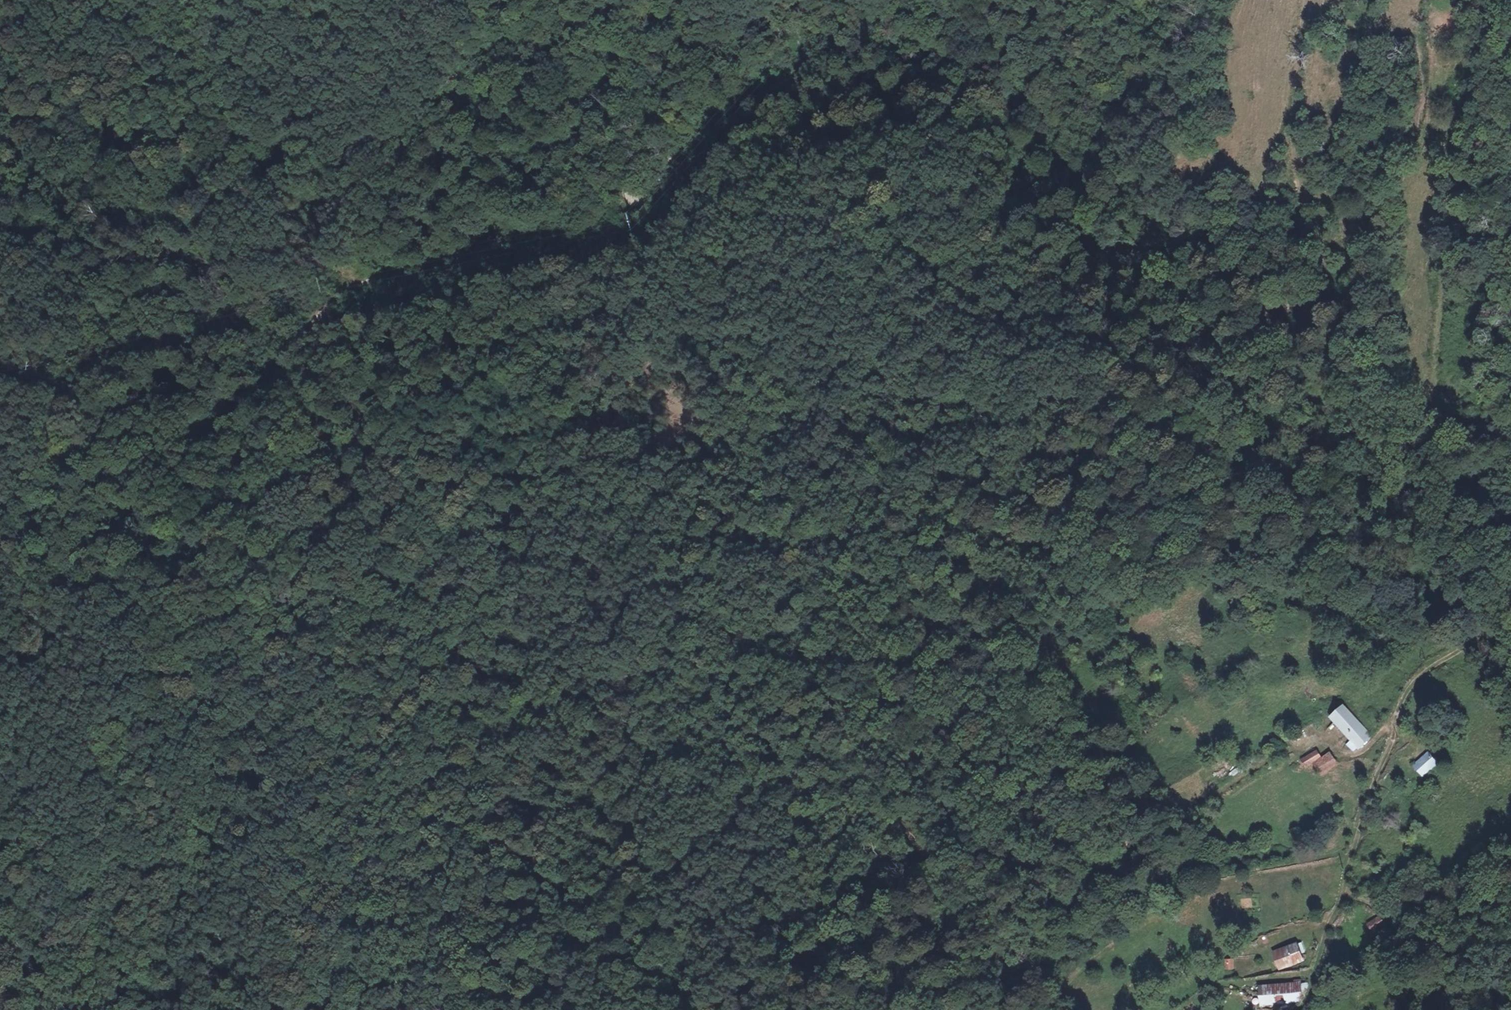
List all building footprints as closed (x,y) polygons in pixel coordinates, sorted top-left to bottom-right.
[(1371,738),(1345,707),(1332,718),(1351,742),(1345,747),(1351,754),(1371,738)] [(1323,771),(1337,763),(1330,750),(1321,755),(1317,748),(1300,758),(1305,767),(1316,760),(1323,771)] [(1424,756),(1412,765),(1422,778),(1434,768),(1424,756)] [(1379,913),(1366,922),(1373,932),(1386,922),(1379,913)] [(1272,954),(1279,971),(1306,960),(1299,943),(1272,954)] [(1234,969),(1233,957),(1224,957),(1224,969),(1234,969)] [(1257,1005),(1299,1000),(1296,980),(1255,985),(1257,1005)]
